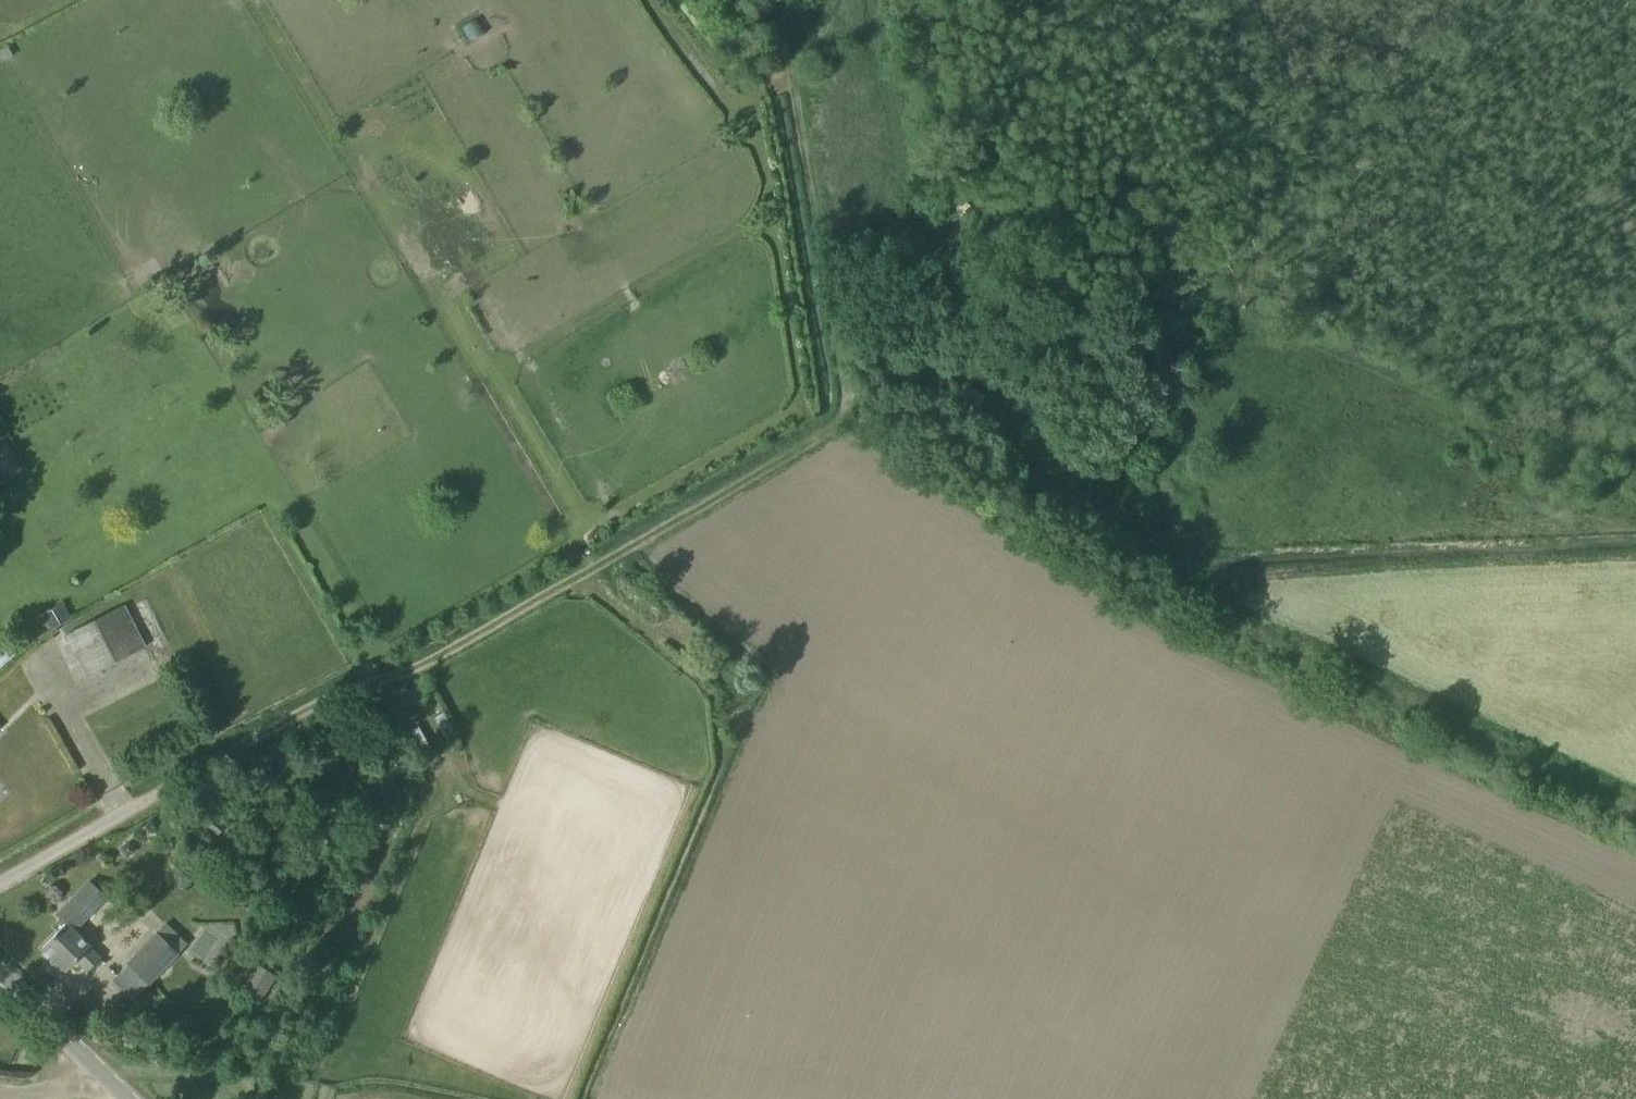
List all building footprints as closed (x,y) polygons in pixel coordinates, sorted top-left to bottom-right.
[(63,602),(40,615),(49,630),(72,617),(63,602)] [(144,648),(122,605),(66,634),(87,676),(144,648)] [(76,961),(87,971),(100,958),(89,947),(90,946),(74,930),(106,897),(89,881),(56,915),(65,924),(42,948),(66,971),(76,961)] [(149,984),(187,943),(165,922),(126,962),(149,984)] [(256,962),(240,988),(259,1000),(276,974),(256,962)]
